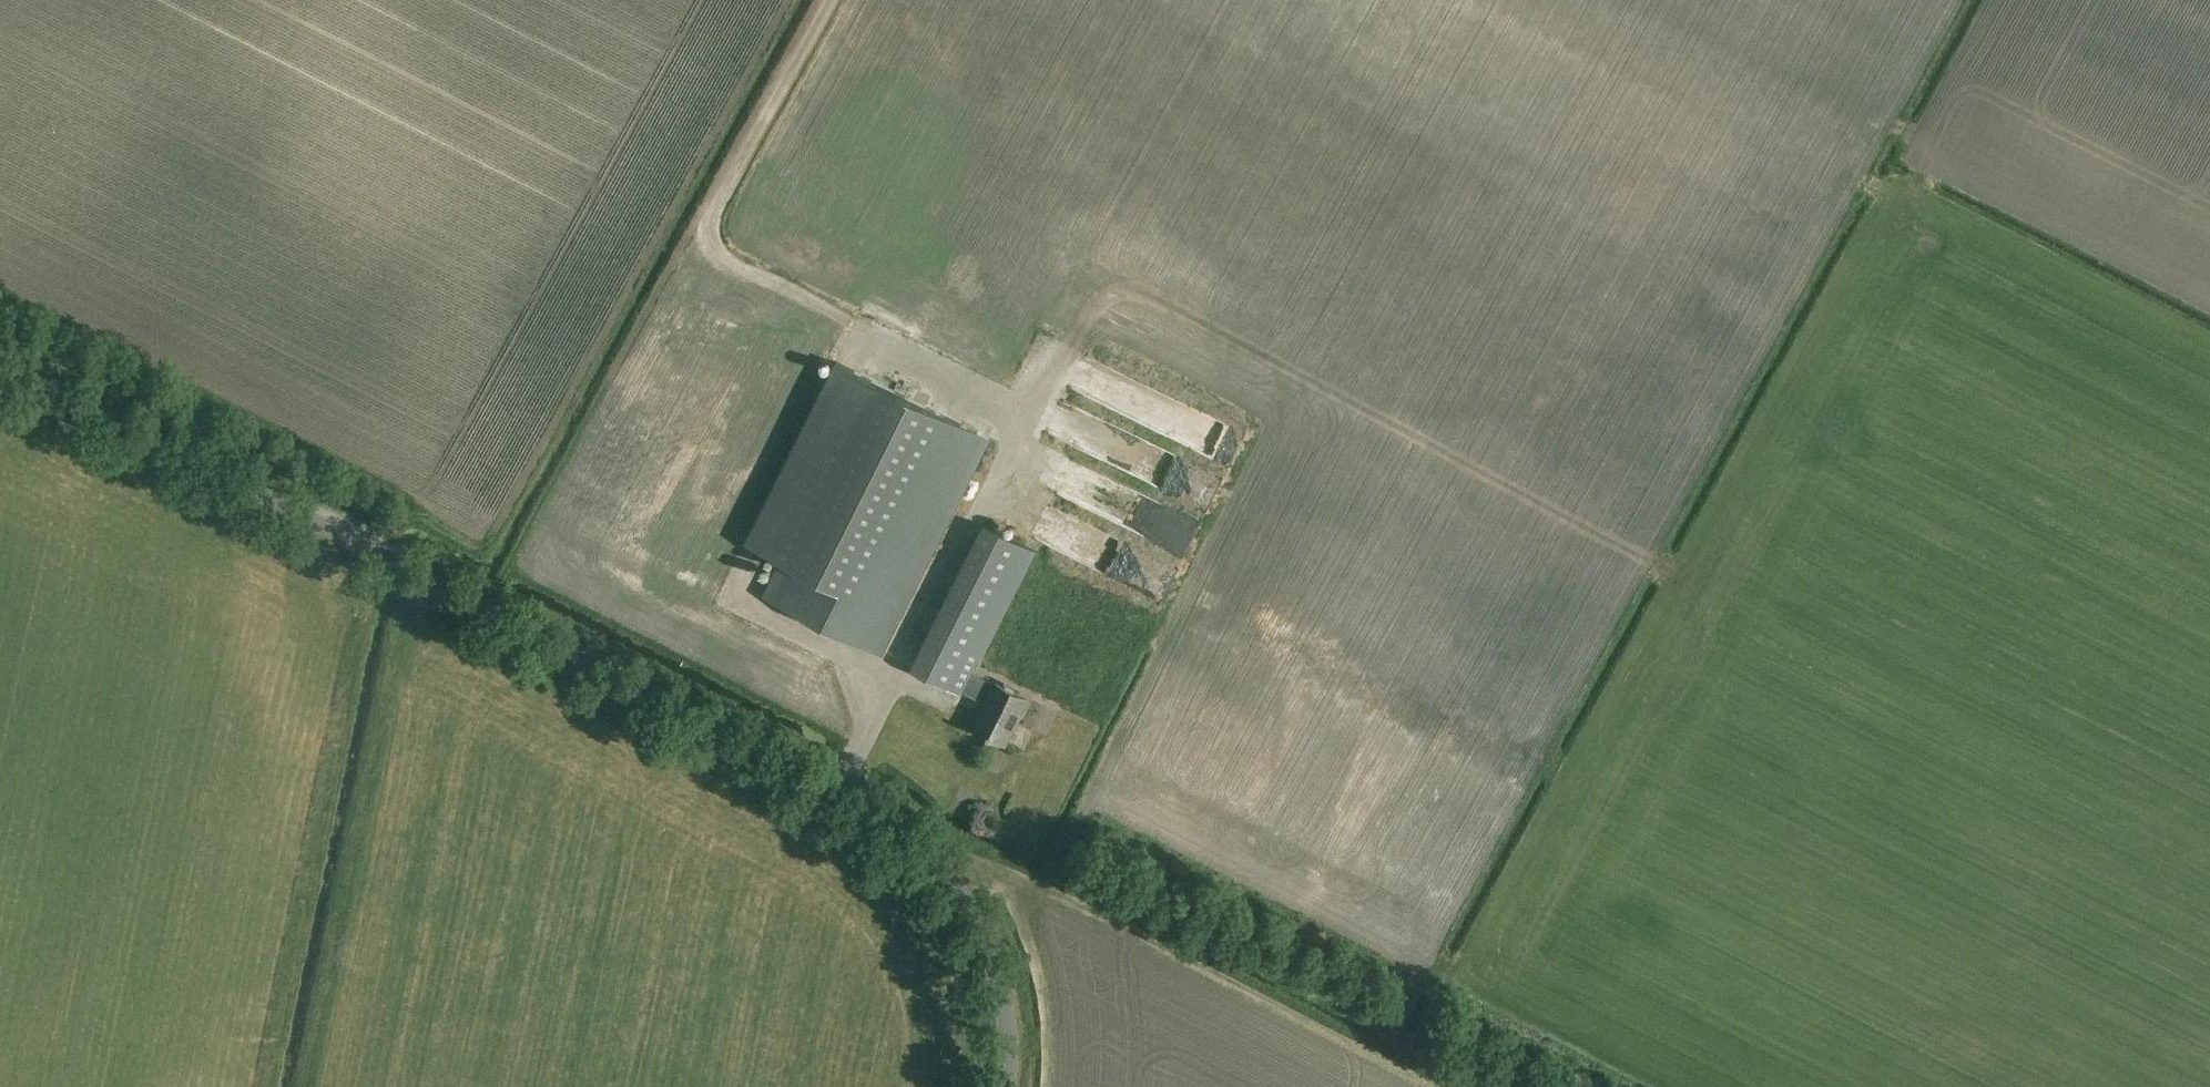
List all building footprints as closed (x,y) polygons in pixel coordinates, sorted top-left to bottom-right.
[(998,438),(935,406),(935,405),(846,361),(755,541),(789,559),(770,595),(842,632),(888,655),(889,652),(926,581),(960,512),(961,510),(998,438)] [(638,410),(645,396),(632,390),(626,405),(638,410)] [(1103,534),(1150,538),(1153,502),(1106,497),(1103,534)] [(1130,586),(1160,602),(1173,578),(1143,561),(1130,586)] [(973,673),(965,690),(989,701),(974,728),(1005,744),(1029,696),(998,680),(996,684),(973,673)] [(842,683),(846,701),(859,698),(856,681),(842,683)] [(933,717),(938,707),(918,698),(914,708),(933,717)]
